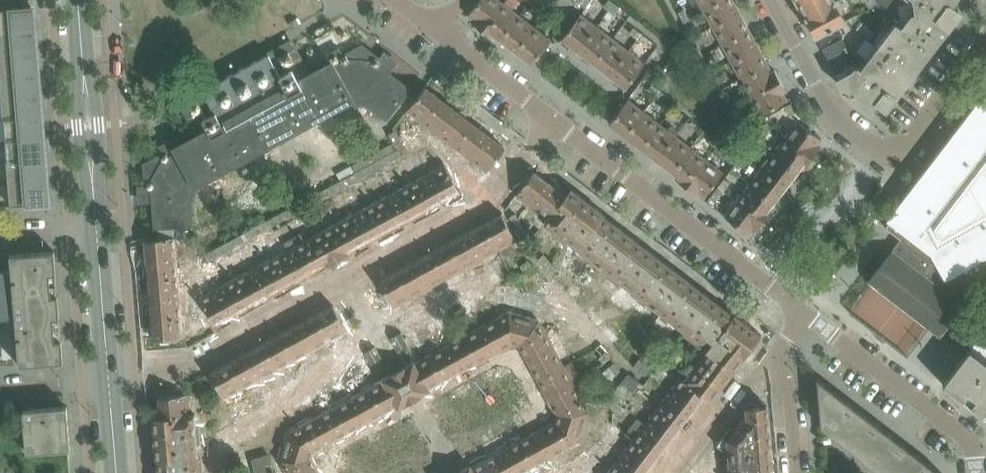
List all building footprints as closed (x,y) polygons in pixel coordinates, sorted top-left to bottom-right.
[(504,4),(498,0),(479,0),(468,15),(473,19),(471,21),(483,31),(504,4)] [(518,1),(517,0),(506,0),(504,3),(512,9),(518,1)] [(591,1),(590,0),(583,0),(580,5),(585,9),(591,1)] [(614,4),(609,0),(603,8),(608,12),(614,4)] [(703,10),(722,0),(698,0),(703,10)] [(732,0),(722,0),(703,10),(712,27),(739,12),(732,0)] [(835,0),(795,0),(805,18),(836,1),(835,0)] [(840,10),(843,8),(839,0),(837,0),(836,1),(805,18),(815,37),(839,24),(846,20),(840,10)] [(959,12),(950,5),(933,8),(932,0),(925,0),(914,2),(915,9),(903,24),(932,47),(959,12)] [(501,40),(519,16),(504,4),(483,31),(493,39),(495,36),(501,40)] [(528,23),(519,16),(501,40),(516,52),(534,28),(535,29),(549,11),(540,4),(532,15),(534,16),(528,23)] [(614,16),(620,8),(614,4),(608,12),(614,16)] [(35,18),(32,18),(31,7),(0,9),(0,33),(36,30),(35,18)] [(689,18),(684,10),(678,13),(682,22),(689,18)] [(608,21),(613,16),(608,12),(604,18),(608,21)] [(748,30),(739,12),(712,27),(722,44),(748,30)] [(578,51),(597,26),(580,13),(561,38),(578,51)] [(694,27),(689,18),(682,22),(687,31),(694,27)] [(299,25),(296,19),(289,22),(293,29),(299,25)] [(874,33),(861,23),(856,30),(869,40),(874,33)] [(895,96),(932,47),(903,24),(901,27),(895,23),(860,69),(895,96)] [(853,63),(842,37),(843,36),(842,35),(838,27),(840,26),(839,24),(815,37),(835,73),(852,63),(853,63)] [(845,24),(840,26),(838,27),(842,35),(843,36),(849,32),(845,24)] [(594,63),(613,38),(597,26),(578,51),(594,63)] [(532,64),(550,41),(550,40),(535,29),(534,28),(516,52),(532,64)] [(641,34),(633,28),(629,34),(637,40),(641,34)] [(36,30),(0,33),(0,54),(38,51),(36,30)] [(758,47),(748,30),(722,44),(731,61),(758,47)] [(649,40),(641,34),(637,40),(645,46),(649,40)] [(610,75),(629,51),(613,38),(594,63),(610,75)] [(281,138),(346,102),(348,105),(362,105),(364,102),(385,118),(408,89),(387,73),(395,62),(385,54),(380,60),(362,46),(342,57),(338,50),(326,57),(330,64),(309,75),(291,42),(291,41),(267,54),(267,55),(204,90),(203,89),(180,102),(180,103),(198,136),(177,147),(173,140),(161,146),(165,153),(145,164),(147,187),(139,188),(140,201),(153,200),(157,225),(192,224),(189,197),(193,197),(200,186),(199,183),(267,145),(268,148),(279,142),(282,140),(281,138)] [(702,56),(698,47),(691,50),(696,59),(702,56)] [(768,66),(762,55),(758,47),(731,61),(741,80),(768,66)] [(38,51),(0,54),(0,76),(39,73),(38,51)] [(625,87),(645,63),(629,51),(610,75),(625,87)] [(707,64),(702,56),(696,59),(701,68),(707,64)] [(895,96),(860,69),(852,63),(835,73),(846,92),(869,110),(876,101),(885,108),(895,96)] [(781,82),(774,70),(771,72),(768,66),(741,80),(751,98),(781,82)] [(39,73),(0,76),(0,80),(1,98),(41,94),(39,73)] [(726,81),(723,75),(715,79),(718,86),(726,81)] [(787,100),(782,92),(785,91),(781,82),(751,98),(760,114),(787,100)] [(660,91),(652,85),(647,90),(655,96),(660,91)] [(667,97),(660,91),(655,96),(663,103),(667,97)] [(41,94),(1,98),(0,98),(0,119),(3,119),(43,116),(41,94)] [(737,105),(732,96),(726,99),(731,108),(737,105)] [(983,99),(912,192),(885,227),(891,231),(901,239),(931,261),(923,272),(923,274),(964,305),(968,300),(950,276),(985,256),(985,101),(983,99)] [(625,135),(643,111),(627,100),(609,123),(625,135)] [(795,114),(791,104),(788,105),(784,107),(789,117),(795,114)] [(741,114),(737,105),(731,108),(735,117),(741,114)] [(683,117),(672,109),(666,116),(677,125),(683,117)] [(640,147),(659,123),(643,111),(625,135),(640,147)] [(45,137),(43,116),(3,119),(5,141),(45,137)] [(697,126),(688,119),(684,125),(692,131),(697,126)] [(797,122),(785,137),(812,158),(820,146),(818,144),(821,140),(797,122)] [(657,160),(675,136),(678,132),(670,126),(667,130),(659,123),(640,147),(657,160)] [(401,137),(395,131),(388,135),(394,144),(401,139),(402,139),(401,137)] [(763,139),(755,132),(750,137),(758,144),(763,139)] [(672,171),(690,147),(675,136),(657,160),(672,171)] [(46,159),(45,137),(5,141),(7,162),(46,159)] [(720,143),(712,137),(708,143),(716,149),(720,143)] [(812,158),(785,137),(773,152),(797,171),(801,167),(803,169),(812,158)] [(728,150),(720,143),(716,149),(724,155),(728,150)] [(342,181),(360,171),(398,150),(392,144),(336,174),(342,181)] [(686,187),(707,160),(690,147),(672,171),(677,176),(675,178),(686,187)] [(748,160),(754,152),(748,148),(742,156),(748,160)] [(797,171),(773,152),(766,162),(757,155),(751,162),(760,169),(785,187),(797,171)] [(742,168),(748,160),(742,156),(736,163),(742,168)] [(46,159),(7,162),(0,163),(0,184),(9,184),(48,180),(46,159)] [(708,191),(723,173),(707,160),(686,187),(697,195),(699,193),(704,197),(708,191)] [(785,187),(760,169),(749,184),(773,203),(785,187)] [(724,191),(730,184),(724,179),(718,187),(724,191)] [(50,203),(48,180),(9,184),(11,206),(50,203)] [(773,203),(749,184),(737,200),(763,221),(772,209),(769,207),(773,203)] [(718,199),(724,191),(718,187),(712,195),(718,199)] [(763,221),(737,200),(724,216),(748,235),(752,230),(755,232),(763,221)] [(964,305),(923,274),(923,272),(931,261),(901,239),(868,281),(871,283),(928,328),(940,336),(964,305)] [(63,362),(61,339),(55,340),(53,318),(59,318),(57,295),(51,296),(49,274),(56,273),(54,251),(10,255),(11,275),(12,288),(15,317),(19,366),(63,362)] [(12,288),(11,275),(0,271),(0,318),(10,317),(10,319),(14,319),(14,317),(15,317),(12,288)] [(969,349),(965,355),(942,384),(985,417),(985,362),(969,349)] [(816,378),(820,426),(881,472),(941,472),(938,471),(840,396),(816,378)] [(70,449),(67,406),(22,410),(26,452),(57,450),(68,449),(70,449)]
